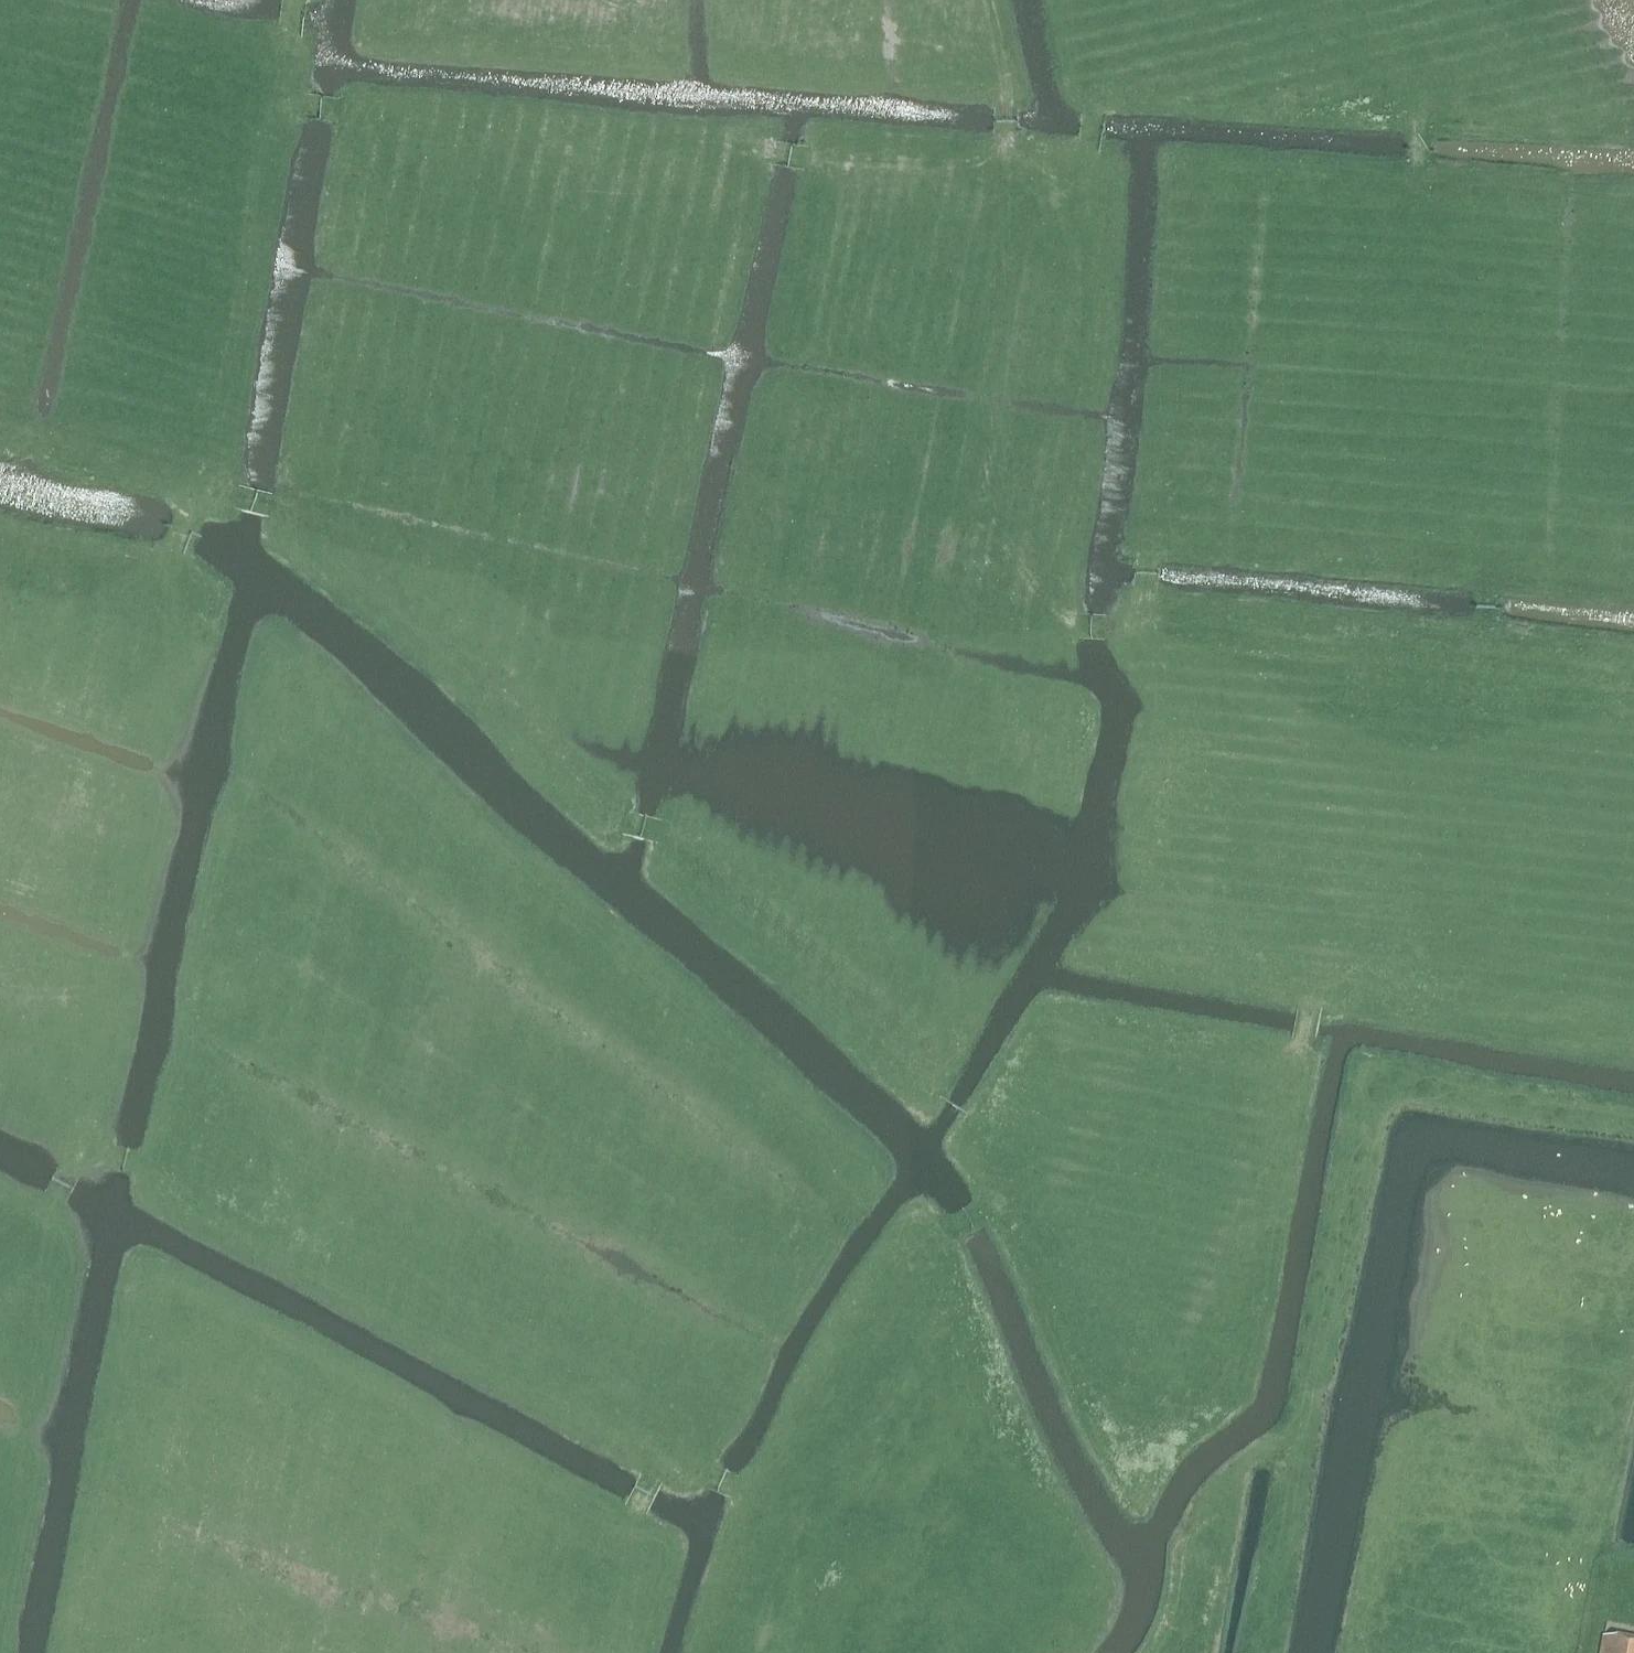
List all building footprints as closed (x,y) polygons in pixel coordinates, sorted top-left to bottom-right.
[(1603,1637),(1600,1652),(1633,1652),(1633,1643),(1603,1637)]
